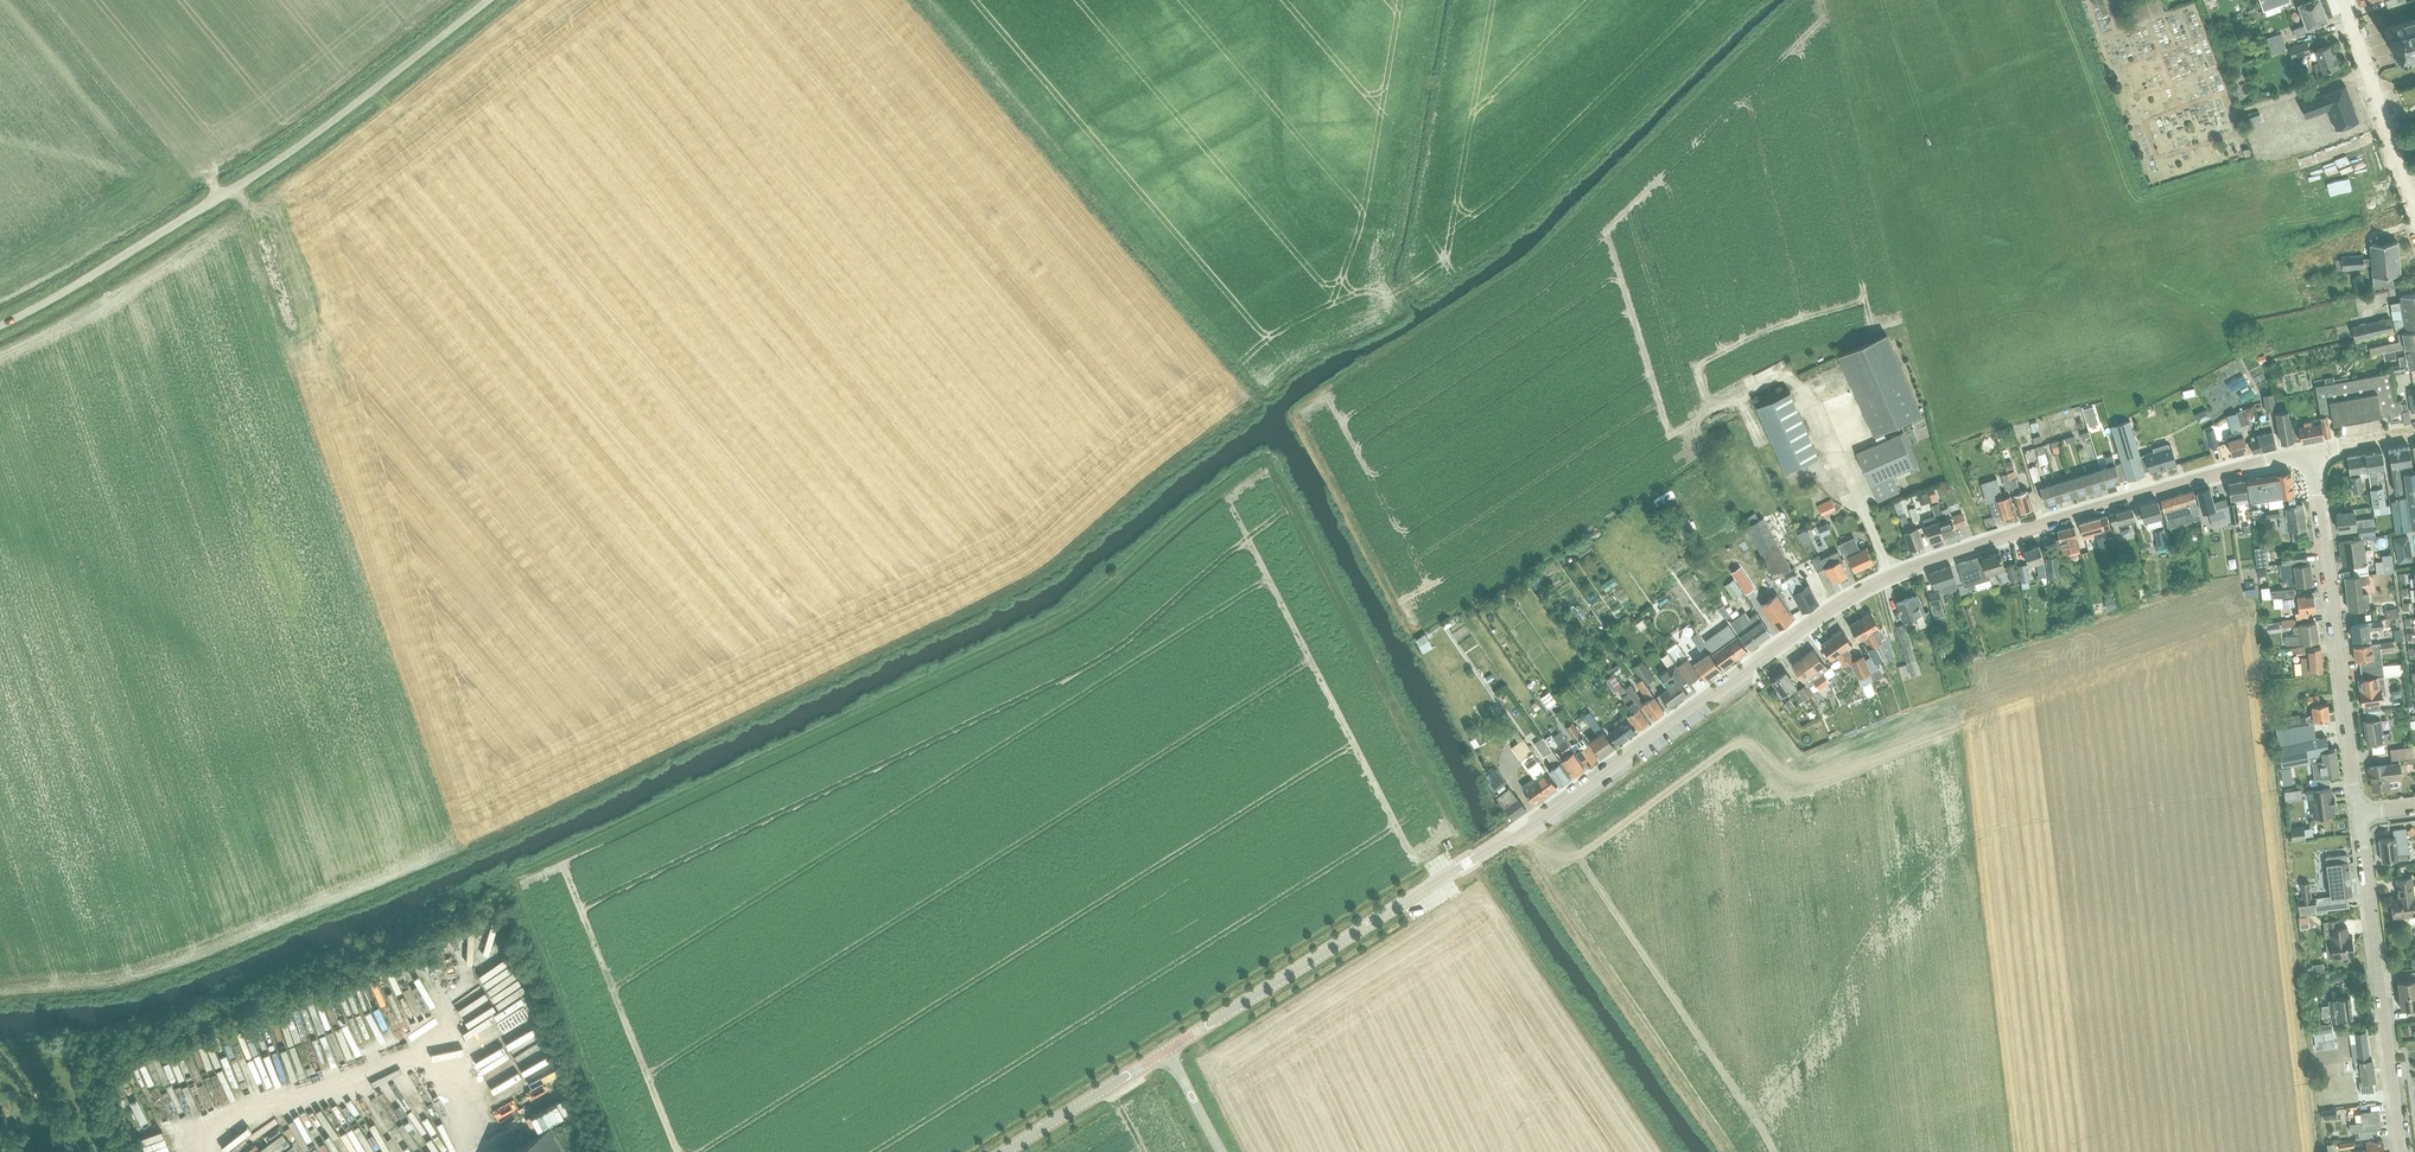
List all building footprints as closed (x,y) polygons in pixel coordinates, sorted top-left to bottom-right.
[(2264,11),(2265,10),(2295,0),(2260,0),(2264,11)] [(2329,19),(2321,0),(2310,0),(2300,4),(2307,24),(2295,29),(2297,35),(2308,31),(2309,28),(2312,29),(2315,29),(2317,26),(2320,27),(2323,26),(2321,22),(2329,19)] [(2258,7),(2243,12),(2245,17),(2260,12),(2258,7)] [(2385,31),(2386,31),(2387,34),(2386,35),(2387,36),(2388,35),(2391,37),(2392,39),(2390,40),(2390,41),(2390,42),(2392,41),(2395,49),(2393,50),(2393,52),(2395,52),(2396,53),(2397,53),(2397,55),(2402,53),(2404,61),(2404,62),(2403,62),(2403,63),(2405,63),(2405,66),(2406,65),(2406,64),(2411,63),(2411,64),(2412,64),(2412,63),(2414,62),(2414,19),(2412,20),(2412,18),(2411,19),(2411,20),(2401,23),(2400,21),(2399,22),(2400,23),(2395,25),(2394,23),(2393,23),(2394,25),(2389,26),(2389,25),(2388,25),(2388,27),(2386,30),(2385,30),(2385,31)] [(2273,52),(2287,48),(2283,32),(2268,37),(2273,52)] [(2294,58),(2311,53),(2308,42),(2291,48),(2294,58)] [(2318,49),(2322,62),(2315,64),(2318,73),(2339,66),(2335,52),(2333,52),(2330,45),(2318,49)] [(2312,99),(2300,103),(2304,113),(2328,105),(2329,109),(2337,130),(2342,128),(2348,125),(2359,121),(2355,110),(2352,101),(2346,86),(2331,91),(2312,99)] [(2249,148),(2243,149),(2245,157),(2251,155),(2249,148)] [(2398,241),(2370,243),(2371,258),(2372,264),(2373,287),(2394,285),(2393,276),(2401,275),(2398,241)] [(2342,259),(2335,260),(2336,268),(2363,266),(2363,265),(2362,259),(2362,254),(2341,256),(2342,259)] [(2391,304),(2394,320),(2396,329),(2397,329),(2414,326),(2414,293),(2400,295),(2402,302),(2391,304)] [(2391,318),(2353,327),(2355,340),(2394,332),(2392,321),(2391,318)] [(2414,346),(2414,330),(2398,333),(2399,341),(2382,344),(2369,346),(2371,355),(2406,348),(2414,346)] [(1875,433),(1924,414),(1889,338),(1841,358),(1875,433)] [(2393,366),(2394,372),(2409,369),(2409,364),(2414,363),(2414,346),(2406,348),(2407,356),(2399,357),(2399,358),(2400,365),(2393,366)] [(2353,364),(2350,361),(2345,367),(2348,370),(2353,364)] [(2334,424),(2389,415),(2390,419),(2392,421),(2403,419),(2405,423),(2402,403),(2401,400),(2397,400),(2392,373),(2350,380),(2335,383),(2334,383),(2316,386),(2321,415),(2332,412),(2334,424)] [(1808,430),(1795,401),(1790,391),(1770,399),(1757,405),(1767,428),(1775,446),(1786,471),(1803,464),(1819,457),(1808,430)] [(2267,411),(2276,410),(2274,393),(2264,395),(2267,411)] [(2407,403),(2402,403),(2405,423),(2411,422),(2409,410),(2407,403)] [(2252,407),(2254,415),(2263,412),(2261,404),(2252,407)] [(2093,407),(2084,409),(2090,426),(2098,424),(2093,407)] [(2207,418),(2217,415),(2215,410),(2205,413),(2207,418)] [(2236,413),(2241,425),(2248,423),(2243,410),(2236,413)] [(2282,442),(2293,440),(2288,410),(2276,412),(2282,442)] [(2112,426),(2128,479),(2146,474),(2145,472),(2150,470),(2151,473),(2161,470),(2162,470),(2161,469),(2166,468),(2166,469),(2167,469),(2166,468),(2176,465),(2171,447),(2170,447),(2169,444),(2153,449),(2154,452),(2140,456),(2130,421),(2112,426)] [(2233,422),(2236,430),(2234,430),(2235,433),(2227,436),(2232,455),(2248,450),(2244,436),(2241,428),(2239,421),(2233,422)] [(2305,427),(2299,428),(2302,442),(2325,438),(2323,425),(2322,424),(2312,426),(2311,421),(2304,422),(2305,427)] [(2036,422),(2031,424),(2031,426),(2033,432),(2039,431),(2036,422)] [(2329,424),(2323,425),(2325,438),(2331,436),(2329,425),(2329,424)] [(2207,431),(2211,448),(2218,446),(2214,429),(2207,431)] [(2254,441),(2251,442),(2254,453),(2277,447),(2273,431),(2253,437),(2254,441)] [(1900,436),(1858,452),(1871,485),(1877,503),(1898,495),(1892,477),(1913,469),(1917,468),(1904,434),(1900,436)] [(1987,436),(1982,445),(1993,452),(1998,442),(1987,436)] [(2044,446),(2036,448),(2038,454),(2041,463),(2049,461),(2046,451),(2044,446)] [(2208,447),(2189,450),(2190,458),(2209,454),(2208,447)] [(2396,493),(2404,492),(2400,468),(2413,466),(2410,447),(2389,450),(2396,493)] [(2366,454),(2368,470),(2370,480),(2375,515),(2392,513),(2390,503),(2386,504),(2384,487),(2381,487),(2380,482),(2377,483),(2376,475),(2380,474),(2379,470),(2386,469),(2383,451),(2381,451),(2381,452),(2374,453),(2373,453),(2366,454)] [(2351,456),(2348,457),(2353,489),(2353,492),(2364,491),(2361,476),(2360,471),(2368,470),(2366,454),(2351,456)] [(2109,466),(2100,469),(2106,486),(2121,481),(2116,464),(2113,455),(2106,458),(2109,466)] [(2012,460),(2006,462),(2008,469),(2014,468),(2012,460)] [(1799,479),(1812,470),(1809,465),(1795,473),(1799,479)] [(2034,482),(2041,479),(2037,465),(2030,467),(2034,482)] [(1929,477),(1937,476),(1935,466),(1927,468),(1929,477)] [(2106,486),(2100,469),(2085,473),(2091,491),(2106,486)] [(2014,471),(2007,473),(2012,488),(2019,512),(2033,508),(2027,490),(2021,493),(2014,471)] [(2286,502),(2296,499),(2291,472),(2247,479),(2252,510),(2263,508),(2286,502)] [(2006,490),(2012,488),(2007,473),(2001,475),(2006,490)] [(2085,473),(2071,478),(2076,495),(2091,491),(2085,473)] [(2393,502),(2397,532),(2414,528),(2414,473),(2405,474),(2407,489),(2408,497),(2399,499),(2393,502)] [(2071,478),(2056,482),(2061,500),(2076,495),(2071,478)] [(2010,495),(2003,497),(2001,489),(1998,479),(1991,482),(1983,484),(1988,501),(1996,498),(2002,517),(2016,514),(2010,495)] [(2245,480),(2229,482),(2230,489),(2232,503),(2230,503),(2233,523),(2239,522),(2237,507),(2236,505),(2248,503),(2246,489),(2245,480)] [(2061,500),(2056,482),(2041,487),(2046,504),(2061,500)] [(1951,483),(1943,485),(1946,494),(1953,491),(1951,483)] [(1939,499),(1946,497),(1943,488),(1936,490),(1939,499)] [(2227,498),(2217,501),(2219,507),(2215,508),(2210,489),(2210,488),(2209,489),(2197,492),(2203,513),(2208,511),(2213,527),(2231,522),(2227,498)] [(2193,490),(2161,500),(2166,518),(2169,527),(2170,527),(2172,534),(2182,531),(2180,524),(2200,518),(2198,507),(2193,490)] [(1929,502),(1926,493),(1918,495),(1922,505),(1929,502)] [(1930,495),(1933,503),(1939,501),(1936,493),(1930,495)] [(1832,499),(1819,505),(1823,514),(1836,508),(1832,499)] [(2296,501),(2296,499),(2286,502),(2263,508),(2265,507),(2266,516),(2279,514),(2279,515),(2282,517),(2284,532),(2307,529),(2303,504),(2296,505),(2296,501)] [(2162,516),(2158,501),(2135,507),(2138,518),(2143,516),(2145,521),(2162,516)] [(1932,505),(1944,538),(1957,533),(1955,527),(1967,523),(1963,511),(1951,515),(1951,517),(1945,519),(1942,509),(1940,510),(1938,503),(1932,505)] [(1944,538),(1932,505),(1936,515),(1923,519),(1925,526),(1931,542),(1944,538)] [(1913,521),(1920,518),(1915,506),(1909,508),(1913,521)] [(2122,526),(2136,522),(2132,508),(2109,514),(2112,525),(2121,522),(2122,526)] [(1756,511),(1744,518),(1747,525),(1761,551),(1774,577),(1783,572),(1791,568),(1764,516),(1760,519),(1756,511)] [(2363,519),(2356,519),(2355,512),(2338,514),(2340,531),(2357,528),(2360,527),(2361,536),(2368,535),(2376,534),(2377,534),(2375,525),(2364,527),(2363,519)] [(2110,527),(2107,515),(2080,523),(2084,538),(2091,536),(2090,533),(2110,527)] [(1904,532),(1910,549),(1923,545),(1917,528),(1911,530),(1908,523),(1906,517),(1900,519),(1902,525),(1904,532)] [(1827,522),(1818,526),(1822,535),(1831,531),(1827,522)] [(1818,526),(1806,531),(1809,541),(1821,537),(1818,526)] [(2080,549),(2075,527),(2058,531),(2060,538),(2055,540),(2057,548),(2062,547),(2064,553),(2080,549)] [(2162,528),(2155,530),(2158,544),(2171,541),(2168,529),(2163,530),(2162,528)] [(2413,560),(2408,535),(2394,538),(2399,563),(2413,560)] [(2106,536),(2097,538),(2099,548),(2108,546),(2106,536)] [(1850,539),(1838,544),(1845,558),(1849,556),(1856,571),(1874,562),(1867,547),(1861,550),(1856,540),(1851,542),(1850,539)] [(2341,542),(2344,565),(2366,561),(2363,539),(2341,542)] [(1589,542),(1582,546),(1586,551),(1592,546),(1589,542)] [(2039,546),(2024,550),(2029,565),(2037,563),(2039,577),(2041,577),(2047,576),(2044,560),(2039,546)] [(2282,551),(2284,563),(2295,562),(2307,561),(2306,548),(2282,551)] [(1819,556),(1811,560),(1817,571),(1825,568),(1826,570),(1828,575),(1830,574),(1834,582),(1847,575),(1840,560),(1842,560),(1838,552),(1829,556),(1821,560),(1819,556)] [(2005,568),(2001,558),(2002,558),(2001,555),(2001,556),(2000,552),(1983,557),(1983,555),(1958,563),(1962,576),(1965,586),(1975,583),(1990,578),(1988,573),(2005,568)] [(2047,557),(2049,576),(2060,574),(2057,556),(2047,557)] [(2393,561),(2383,562),(2384,571),(2393,570),(2393,561)] [(2019,578),(2014,562),(2005,565),(2011,581),(2019,578)] [(2282,564),(2282,570),(2283,578),(2289,578),(2290,586),(2313,583),(2311,563),(2296,565),(2295,562),(2284,563),(2282,564)] [(2368,564),(2355,565),(2356,576),(2369,574),(2368,564)] [(1940,587),(1957,581),(1951,565),(1930,572),(1935,588),(1940,587)] [(2026,565),(2019,566),(2022,583),(2029,581),(2026,565)] [(1741,567),(1732,573),(1746,594),(1755,588),(1741,567)] [(2368,608),(2367,593),(2363,594),(2362,585),(2370,584),(2369,574),(2356,576),(2346,577),(2350,610),(2368,608)] [(1547,581),(1542,575),(1537,579),(1542,585),(1547,581)] [(1614,588),(1626,581),(1622,575),(1610,581),(1614,588)] [(1796,575),(1787,580),(1802,610),(1817,602),(1813,594),(1809,586),(1803,589),(1796,575)] [(1526,581),(1518,586),(1523,592),(1530,587),(1526,581)] [(1734,581),(1726,586),(1734,598),(1742,592),(1734,581)] [(1957,581),(1940,587),(1943,593),(1957,588),(1957,581)] [(2252,594),(2265,592),(2263,584),(2251,587),(2252,594)] [(2270,591),(2271,599),(2279,598),(2284,598),(2297,596),(2295,588),(2278,590),(2271,591),(2270,591)] [(1939,591),(1929,593),(1935,619),(1945,616),(1939,591)] [(1747,593),(1729,607),(1735,615),(1753,602),(1747,593)] [(1917,594),(1897,602),(1904,620),(1916,616),(1920,628),(1921,627),(1929,625),(1934,623),(1930,611),(1924,613),(1921,605),(1917,594)] [(1778,595),(1762,606),(1770,618),(1778,629),(1784,625),(1794,618),(1785,606),(1778,595)] [(2299,605),(2300,612),(2296,612),(2297,619),(2309,618),(2308,611),(2316,610),(2314,595),(2305,596),(2305,595),(2297,596),(2284,598),(2285,607),(2299,605)] [(1588,617),(1594,613),(1586,602),(1581,605),(1588,617)] [(1724,605),(1718,609),(1725,618),(1730,614),(1724,605)] [(2385,610),(2386,618),(2396,617),(2395,609),(2385,610)] [(1746,612),(1731,623),(1741,635),(1750,649),(1771,634),(1758,615),(1756,613),(1750,618),(1746,612)] [(1872,612),(1861,618),(1877,645),(1875,646),(1882,659),(1883,659),(1885,663),(1892,658),(1883,642),(1882,643),(1880,639),(1886,636),(1881,628),(1872,612)] [(1861,618),(1850,625),(1859,640),(1865,637),(1871,648),(1868,650),(1872,656),(1865,660),(1868,665),(1870,672),(1872,672),(1879,669),(1876,663),(1883,659),(1875,646),(1877,645),(1861,618)] [(1540,626),(1548,638),(1557,632),(1550,620),(1540,626)] [(2295,620),(2282,622),(2283,627),(2293,626),(2294,635),(2286,636),(2287,645),(2319,641),(2316,621),(2300,624),(2300,625),(2295,626),(2295,620)] [(2382,621),(2352,624),(2354,640),(2358,640),(2359,646),(2354,646),(2393,642),(2393,641),(2372,644),(2371,637),(2370,637),(2369,631),(2383,629),(2383,626),(2382,621)] [(1916,663),(1908,637),(1904,623),(1896,626),(1901,640),(1907,661),(1909,666),(1916,663)] [(1730,625),(1705,642),(1713,653),(1724,668),(1740,656),(1748,650),(1737,635),(1730,625)] [(1842,630),(1832,637),(1850,662),(1853,669),(1858,677),(1861,685),(1873,680),(1870,672),(1868,665),(1865,660),(1864,655),(1855,658),(1848,648),(1853,644),(1842,630)] [(1425,633),(1415,639),(1419,646),(1429,640),(1425,633)] [(1696,633),(1691,637),(1697,645),(1702,652),(1707,648),(1702,641),(1696,633)] [(1850,662),(1832,637),(1822,644),(1832,659),(1837,655),(1849,672),(1853,669),(1850,662)] [(1677,664),(1688,679),(1690,683),(1701,676),(1688,658),(1676,641),(1666,649),(1677,664)] [(2393,642),(2354,646),(2356,661),(2359,660),(2360,668),(2375,667),(2373,652),(2381,651),(2394,649),(2393,642)] [(2295,663),(2296,673),(2323,671),(2320,647),(2308,649),(2308,646),(2296,648),(2296,653),(2309,652),(2310,658),(2301,659),(2302,663),(2295,663)] [(1815,649),(1805,656),(1819,676),(1818,676),(1825,685),(1825,686),(1828,690),(1831,688),(1828,683),(1831,682),(1829,679),(1836,674),(1831,667),(1829,668),(1815,649)] [(1707,680),(1722,669),(1710,652),(1695,663),(1707,680)] [(1819,676),(1805,656),(1793,665),(1804,680),(1805,679),(1808,683),(1803,687),(1810,696),(1815,693),(1809,684),(1814,681),(1820,690),(1823,694),(1828,690),(1825,686),(1825,685),(1818,676),(1819,676)] [(1634,667),(1643,679),(1647,684),(1655,678),(1642,661),(1634,667)] [(1837,675),(1844,670),(1839,662),(1832,667),(1837,675)] [(2362,679),(2359,680),(2360,691),(2361,696),(2359,697),(2360,703),(2362,704),(2362,706),(2363,705),(2364,712),(2366,712),(2379,710),(2381,710),(2380,703),(2383,703),(2382,694),(2384,694),(2386,694),(2384,677),(2403,674),(2402,663),(2383,666),(2375,667),(2360,668),(2362,679)] [(1688,679),(1677,664),(1661,675),(1670,688),(1661,695),(1670,707),(1688,694),(1681,684),(1688,679)] [(1618,666),(1613,669),(1617,674),(1622,671),(1618,666)] [(1796,686),(1786,672),(1774,681),(1779,689),(1778,690),(1782,696),(1796,686)] [(1491,673),(1485,677),(1489,682),(1494,678),(1491,673)] [(1624,685),(1640,708),(1645,705),(1654,717),(1665,710),(1647,684),(1643,679),(1637,683),(1649,700),(1645,703),(1632,684),(1626,688),(1624,685)] [(1649,721),(1640,708),(1624,685),(1618,689),(1634,712),(1629,715),(1638,729),(1649,721)] [(1810,696),(1803,687),(1798,690),(1805,700),(1810,696)] [(1548,707),(1557,701),(1550,692),(1541,698),(1548,707)] [(2308,704),(2320,702),(2319,694),(2307,696),(2308,704)] [(1798,696),(1792,700),(1797,707),(1803,702),(1798,696)] [(1796,707),(1790,698),(1784,702),(1790,711),(1796,707)] [(1533,704),(1537,710),(1542,707),(1537,701),(1533,704)] [(2310,721),(2310,723),(2315,723),(2315,721),(2330,719),(2328,704),(2312,706),(2314,714),(2309,715),(2309,716),(2300,717),(2299,715),(2289,716),(2290,724),(2300,723),(2310,721)] [(1590,710),(1583,715),(1599,737),(1591,743),(1601,756),(1615,745),(1598,721),(1590,710)] [(2379,710),(2366,712),(2367,720),(2380,718),(2379,710)] [(1617,744),(1636,731),(1625,715),(1614,723),(1617,726),(1609,732),(1617,744)] [(2368,745),(2391,742),(2390,732),(2383,733),(2381,718),(2380,718),(2367,720),(2364,720),(2368,745)] [(1573,721),(1566,726),(1582,747),(1577,751),(1587,765),(1599,757),(1573,721)] [(2278,730),(2277,730),(2282,767),(2284,767),(2313,762),(2315,778),(2318,777),(2319,785),(2331,783),(2330,776),(2339,774),(2335,749),(2329,750),(2327,737),(2317,739),(2314,723),(2299,726),(2278,730)] [(1513,733),(1519,742),(1512,747),(1521,760),(1533,751),(1517,730),(1513,733)] [(1573,775),(1585,767),(1560,732),(1553,736),(1558,743),(1565,754),(1568,752),(1569,755),(1563,760),(1573,775)] [(1560,785),(1572,776),(1543,736),(1534,743),(1538,748),(1544,757),(1547,755),(1555,766),(1549,770),(1560,785)] [(1527,768),(1533,777),(1521,785),(1524,789),(1534,803),(1557,787),(1538,760),(1527,768)] [(2399,786),(2398,776),(2401,776),(2399,763),(2370,767),(2373,790),(2399,786)] [(1495,769),(1486,776),(1496,790),(1506,782),(1495,769)] [(1513,818),(1526,808),(1518,797),(1518,798),(1510,787),(1497,796),(1513,818)] [(2331,787),(2307,790),(2309,799),(2312,798),(2315,818),(2335,815),(2333,806),(2336,806),(2334,796),(2332,796),(2331,787)] [(2293,840),(2306,838),(2305,827),(2291,829),(2293,840)] [(2380,839),(2382,861),(2411,857),(2409,843),(2408,843),(2406,828),(2393,830),(2394,837),(2380,839)] [(2348,861),(2328,863),(2329,877),(2332,897),(2353,894),(2348,861)] [(2393,919),(2414,916),(2414,897),(2412,878),(2396,880),(2399,899),(2391,900),(2393,919)] [(2300,914),(2317,912),(2316,897),(2312,897),(2310,882),(2302,883),(2303,899),(2299,899),(2300,914)] [(2299,918),(2300,927),(2308,926),(2307,917),(2299,918)] [(2348,927),(2338,928),(2337,919),(2323,921),(2326,944),(2328,958),(2334,958),(2354,955),(2352,936),(2349,936),(2348,927)] [(2414,992),(2414,972),(2399,974),(2400,981),(2398,981),(2400,994),(2414,992)] [(2400,994),(2401,1009),(2413,1007),(2414,1014),(2414,992),(2400,994)] [(2333,1021),(2353,1019),(2350,997),(2330,1000),(2331,1005),(2323,1006),(2325,1016),(2332,1015),(2333,1021)] [(2333,1031),(2332,1023),(2315,1025),(2316,1033),(2333,1031)] [(2353,1032),(2350,1033),(2351,1040),(2351,1043),(2356,1042),(2357,1054),(2358,1061),(2355,1061),(2356,1068),(2356,1071),(2362,1071),(2363,1082),(2360,1082),(2360,1088),(2361,1093),(2370,1092),(2374,1091),(2373,1081),(2375,1081),(2372,1059),(2370,1059),(2368,1045),(2366,1031),(2353,1032)] [(2336,1109),(2322,1110),(2323,1118),(2337,1117),(2336,1109)] [(2377,1137),(2376,1129),(2382,1128),(2379,1110),(2361,1113),(2362,1123),(2350,1124),(2351,1132),(2358,1131),(2359,1139),(2377,1137)] [(553,1126),(511,1151),(569,1151),(553,1126)] [(2383,1141),(2375,1142),(2375,1140),(2366,1141),(2367,1148),(2364,1149),(2364,1151),(2384,1151),(2383,1141)]
